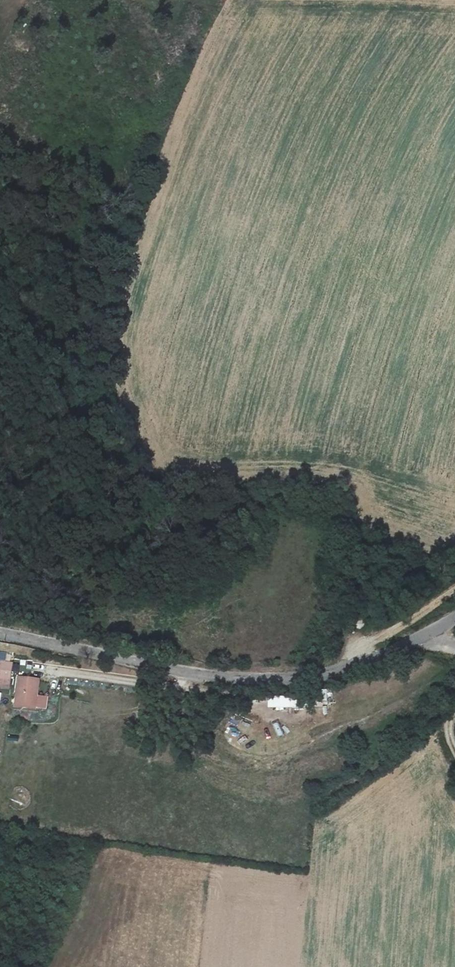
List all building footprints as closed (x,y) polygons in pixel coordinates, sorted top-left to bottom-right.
[(0,661),(0,685),(11,686),(15,664),(0,661)] [(42,683),(18,678),(13,709),(37,713),(42,683)]
